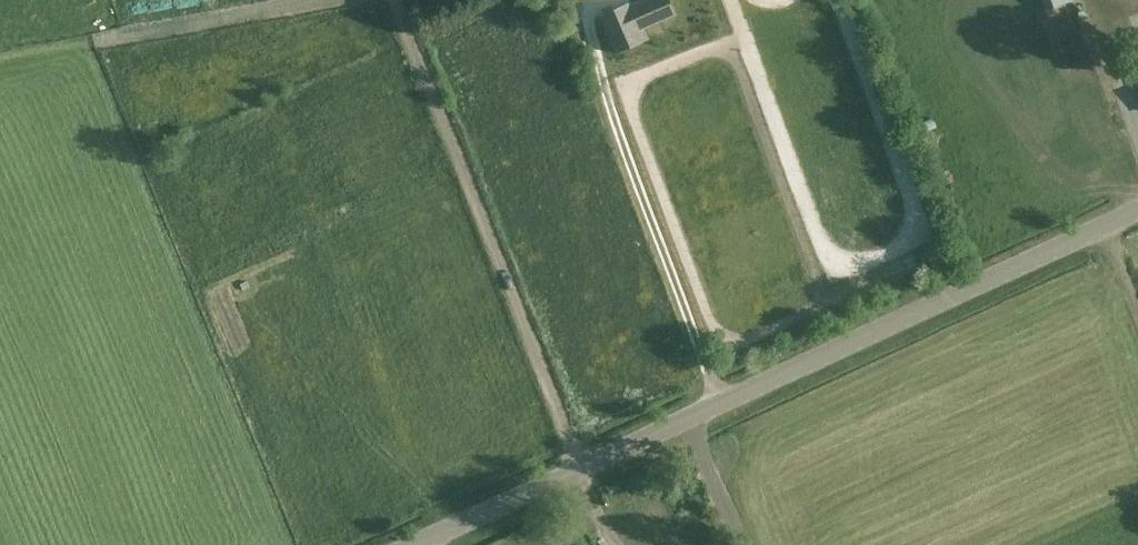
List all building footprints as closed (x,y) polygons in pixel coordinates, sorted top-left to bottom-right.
[(669,0),(641,0),(600,17),(616,54),(649,40),(645,29),(675,16),(669,0)] [(1044,9),(1068,123),(1104,116),(1079,1),(1044,9)]
